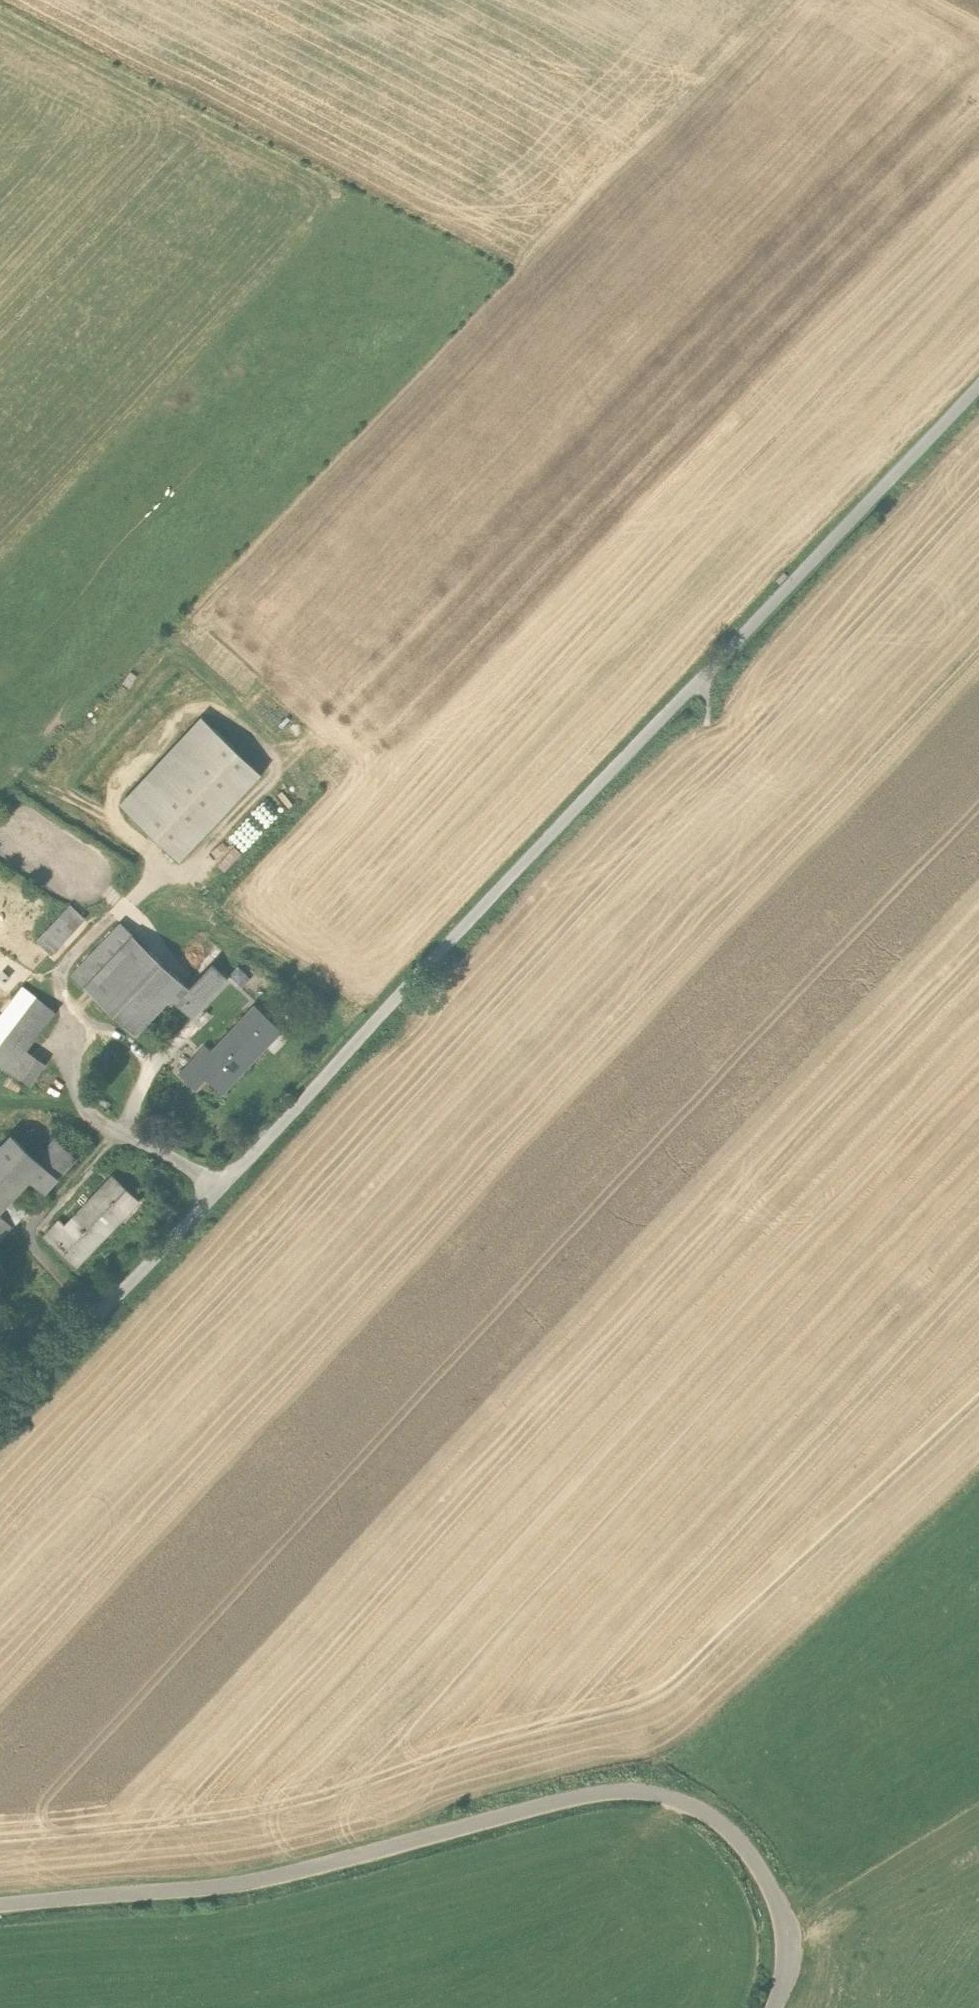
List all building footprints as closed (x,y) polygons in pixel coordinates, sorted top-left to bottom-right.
[(202,714),(120,803),(181,860),(263,771),(202,714)] [(51,924),(65,939),(103,902),(88,888),(51,924)] [(202,991),(219,1008),(259,968),(244,953),(216,980),(145,911),(91,966),(160,1034),(202,991)] [(37,1051),(69,1009),(34,982),(0,1025),(0,1059),(40,1089),(57,1066),(37,1051)] [(234,1076),(250,1090),(311,1021),(286,998),(214,1079),(223,1087),(234,1076)] [(19,1247),(1,1229),(38,1193),(52,1207),(89,1170),(66,1147),(45,1169),(20,1145),(0,1165),(0,1266),(19,1247)] [(53,1258),(82,1287),(151,1216),(122,1188),(53,1258)]
